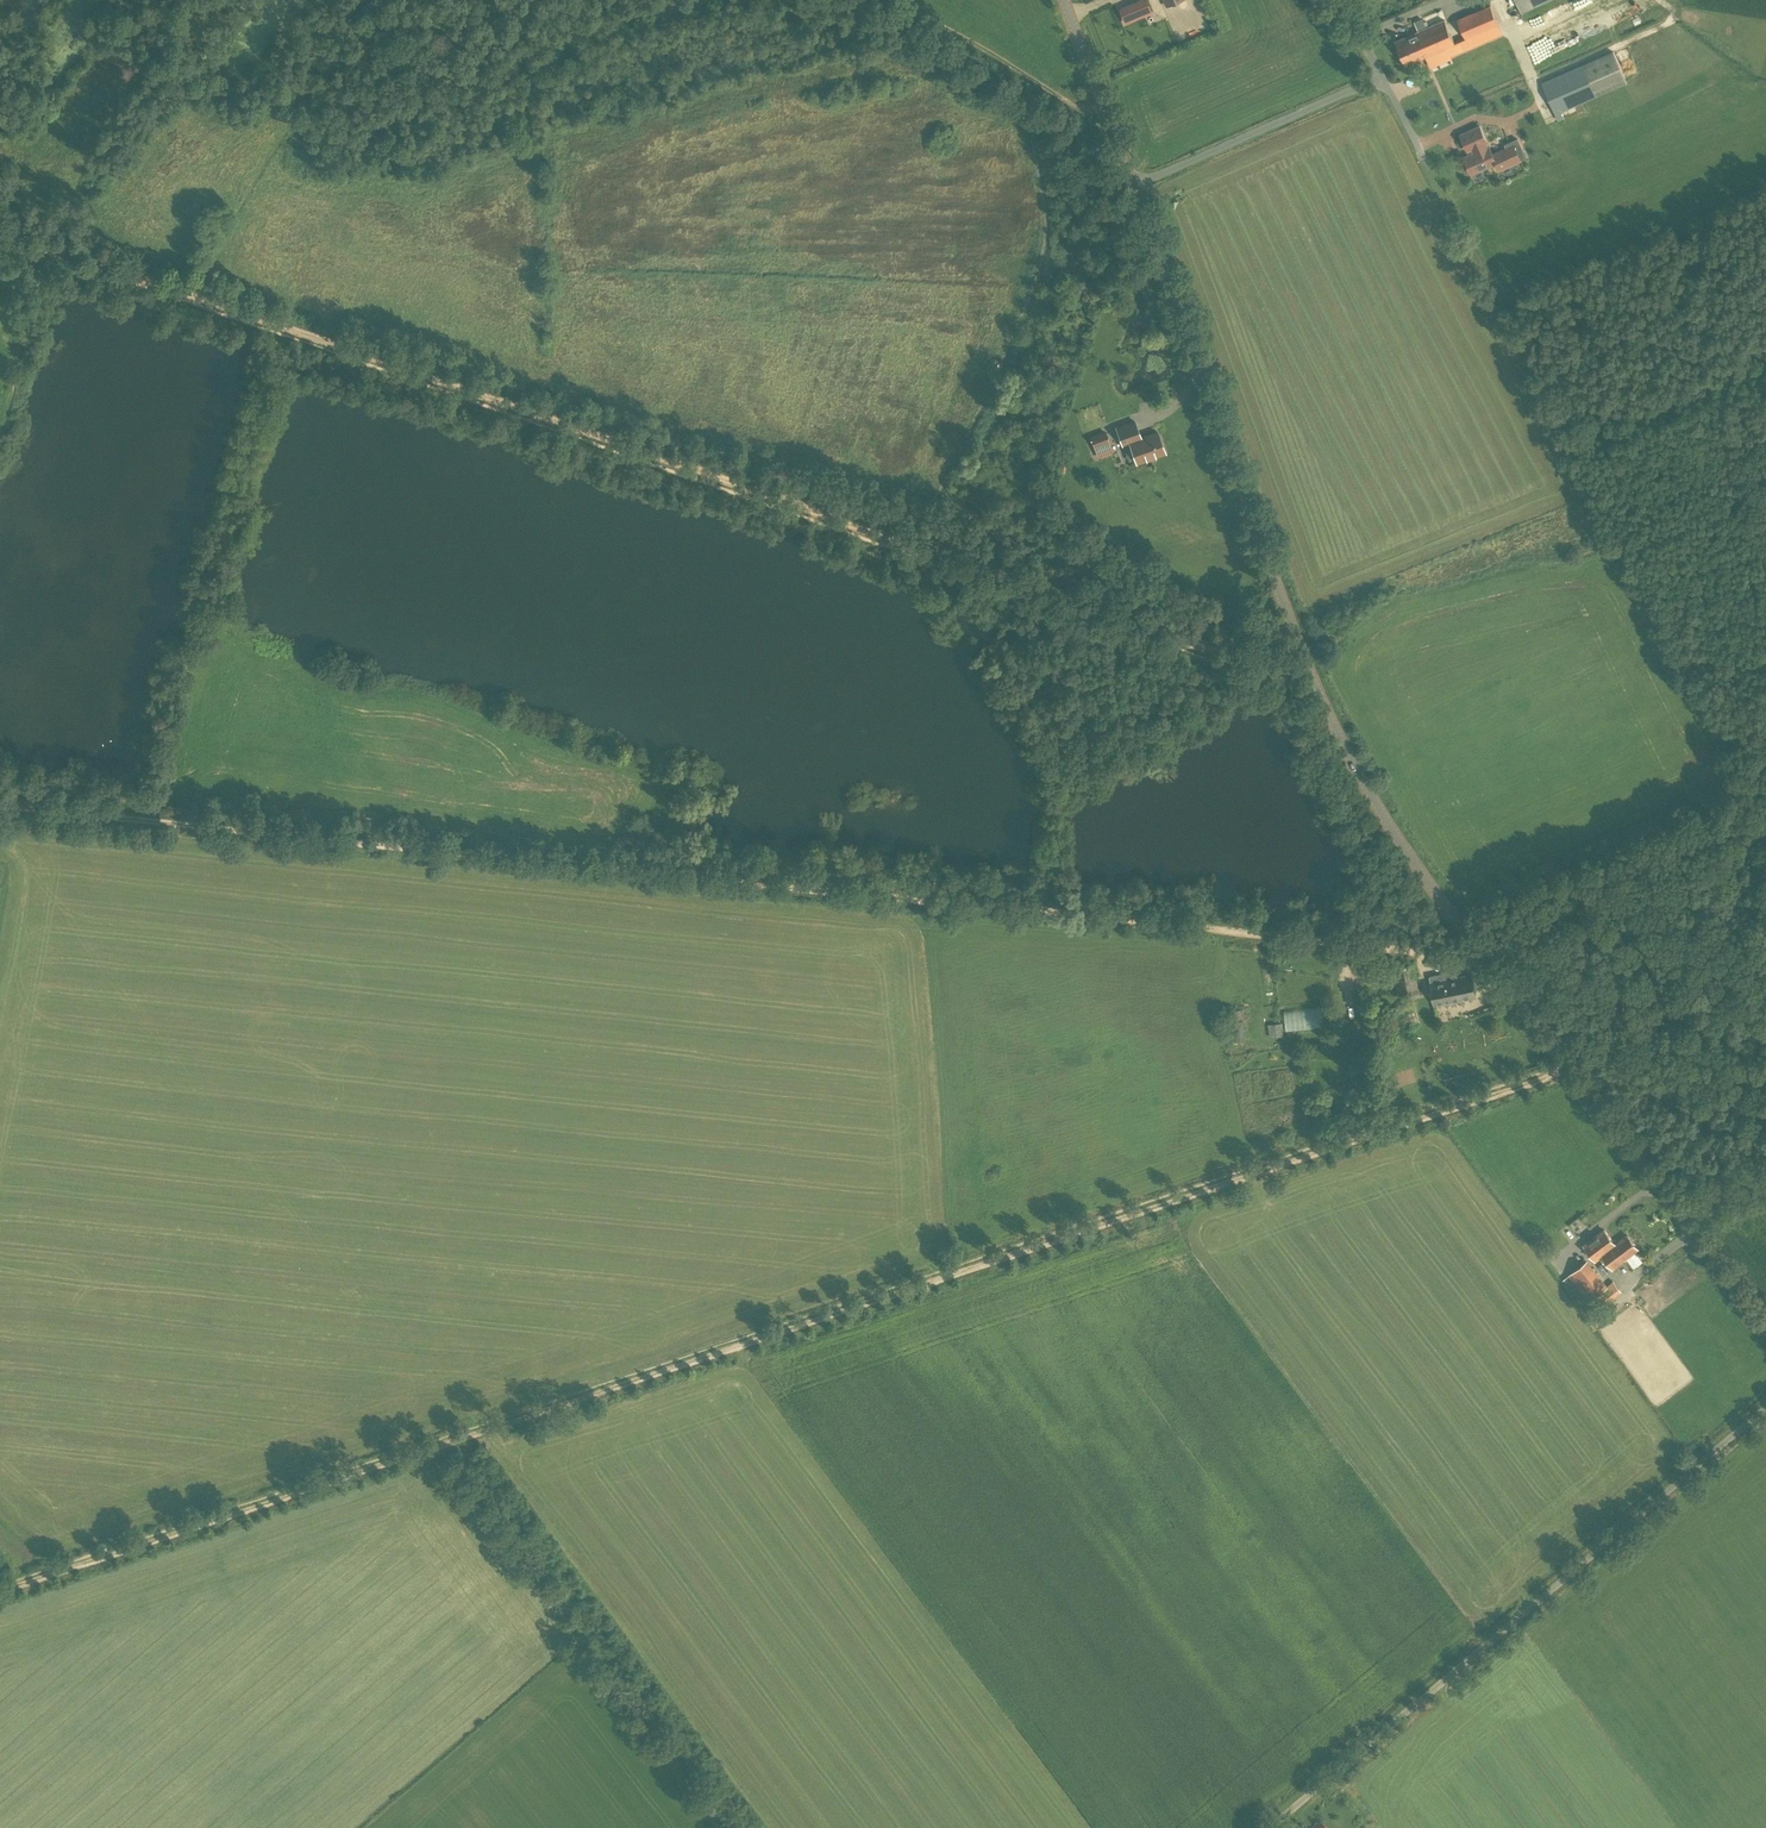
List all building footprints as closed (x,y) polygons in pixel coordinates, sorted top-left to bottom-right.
[(1152,12),(1147,0),(1138,0),(1128,4),(1134,20),(1152,12)] [(1502,31),(1499,24),(1490,4),(1457,19),(1465,36),(1454,41),(1445,19),(1426,28),(1422,18),(1414,21),(1419,31),(1395,41),(1406,65),(1426,56),(1430,65),(1436,63),(1452,101),(1522,70),(1514,53),(1504,31),(1502,31)] [(1558,120),(1564,118),(1563,111),(1628,82),(1614,50),(1541,82),(1558,120)] [(1479,125),(1459,134),(1466,148),(1475,143),(1478,149),(1463,156),(1472,174),(1496,163),(1499,170),(1522,160),(1521,159),(1527,156),(1518,138),(1511,141),(1512,144),(1492,153),(1488,145),(1485,146),(1484,143),(1487,142),(1479,125)] [(1141,437),(1135,421),(1117,427),(1123,444),(1130,442),(1137,462),(1148,458),(1149,460),(1155,458),(1155,456),(1165,452),(1158,431),(1141,437)] [(1098,458),(1113,452),(1105,429),(1090,435),(1098,458)] [(1398,994),(1419,991),(1414,962),(1394,966),(1398,994)] [(1457,977),(1456,970),(1429,975),(1431,982),(1435,1004),(1476,995),(1472,974),(1457,977)] [(1270,1037),(1284,1035),(1282,1022),(1268,1023),(1270,1037)] [(1602,1253),(1616,1243),(1604,1227),(1582,1244),(1595,1261),(1603,1255),(1602,1253)] [(1602,1253),(1603,1255),(1613,1268),(1625,1259),(1625,1258),(1638,1248),(1627,1234),(1616,1243),(1602,1253)] [(1607,1285),(1587,1259),(1563,1278),(1579,1299),(1585,1294),(1590,1300),(1593,1297),(1597,1294),(1605,1304),(1622,1291),(1613,1280),(1607,1285)] [(1600,1307),(1593,1297),(1590,1300),(1585,1303),(1592,1312),(1592,1313),(1600,1307)]
